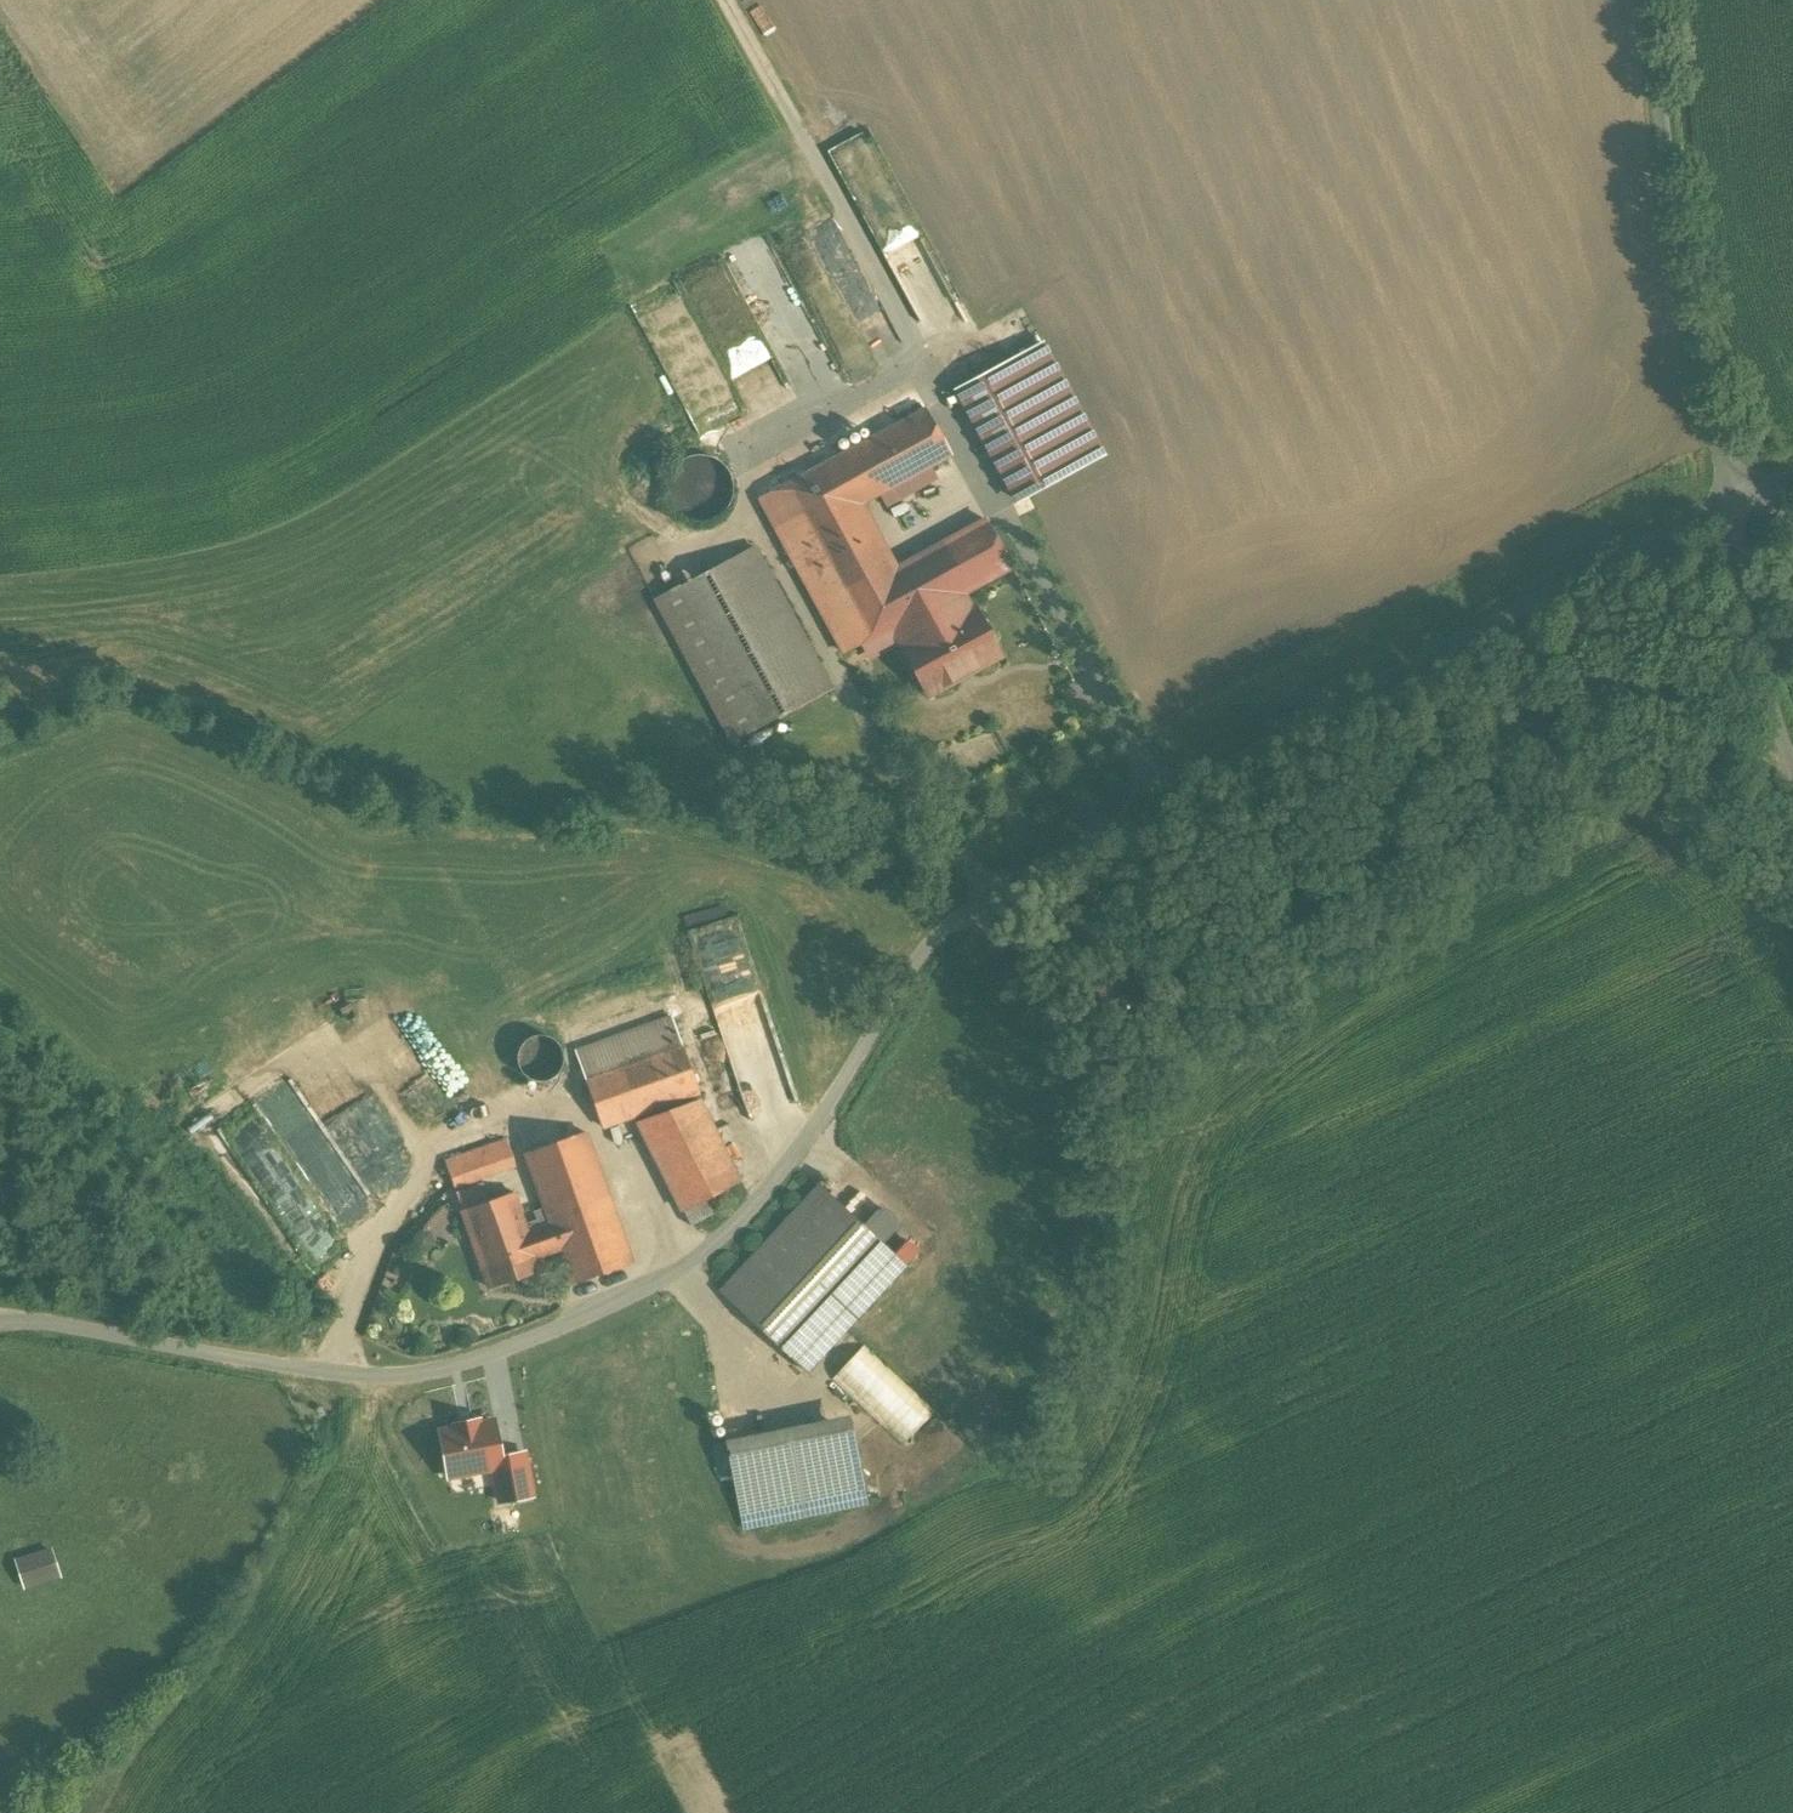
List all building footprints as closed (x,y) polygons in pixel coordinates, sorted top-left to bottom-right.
[(844,374),(901,345),(877,296),(847,310),(831,277),(803,291),(844,374)] [(1009,362),(1068,472),(1102,453),(1043,344),(1009,362)] [(1009,362),(957,391),(1016,500),(1068,472),(1009,362)] [(951,456),(925,409),(758,500),(841,652),(862,641),(890,626),(893,632),(961,595),(1011,567),(985,520),(896,569),(861,505),(951,456)] [(703,456),(695,456),(683,459),(676,464),(670,471),(667,476),(665,483),(664,489),(665,495),(666,500),(669,505),(672,510),(676,514),(681,518),(685,520),(691,522),(697,522),(702,522),(710,520),(715,517),(719,515),(722,511),(726,506),(729,500),(730,494),(731,489),(730,482),(728,475),(724,469),(719,463),(714,461),(703,456)] [(1781,560),(1792,579),(1792,535),(1781,560)] [(754,547),(679,589),(755,728),(830,687),(754,547)] [(731,742),(755,728),(679,589),(655,602),(731,742)] [(961,595),(893,632),(927,696),(1000,656),(975,610),(973,607),(969,610),(961,595)] [(865,647),(893,632),(890,626),(862,641),(865,647)] [(1079,708),(1096,701),(1084,676),(1068,683),(1079,708)] [(602,1127),(699,1092),(673,1017),(576,1052),(602,1127)] [(530,1079),(541,1081),(551,1078),(558,1072),(562,1062),(562,1052),(558,1045),(552,1039),(544,1036),(535,1036),(525,1041),(518,1050),(517,1061),(521,1072),(530,1079)] [(712,1197),(740,1182),(698,1100),(638,1121),(684,1212),(712,1197)] [(585,1133),(526,1154),(545,1208),(559,1250),(572,1285),(632,1264),(585,1133)] [(506,1141),(445,1162),(454,1187),(515,1165),(506,1141)] [(819,1186),(720,1292),(783,1350),(881,1244),(819,1186)] [(489,1288),(542,1270),(538,1257),(525,1224),(514,1193),(462,1211),(489,1288)] [(712,1197),(684,1212),(690,1226),(719,1211),(712,1197)] [(525,1224),(538,1257),(559,1250),(545,1208),(534,1211),(537,1220),(525,1224)] [(904,1266),(881,1244),(783,1350),(806,1371),(904,1266)] [(831,1377),(903,1443),(935,1408),(863,1343),(831,1377)] [(846,1415),(727,1439),(741,1512),(860,1488),(846,1415)] [(440,1432),(448,1476),(493,1467),(502,1465),(501,1457),(494,1422),(477,1425),(476,1420),(456,1424),(457,1429),(440,1432)] [(501,1457),(502,1465),(493,1467),(499,1502),(531,1495),(524,1453),(501,1457)] [(860,1488),(741,1512),(744,1526),(863,1502),(860,1488)] [(55,1557),(18,1567),(26,1598),(63,1588),(55,1557)]
